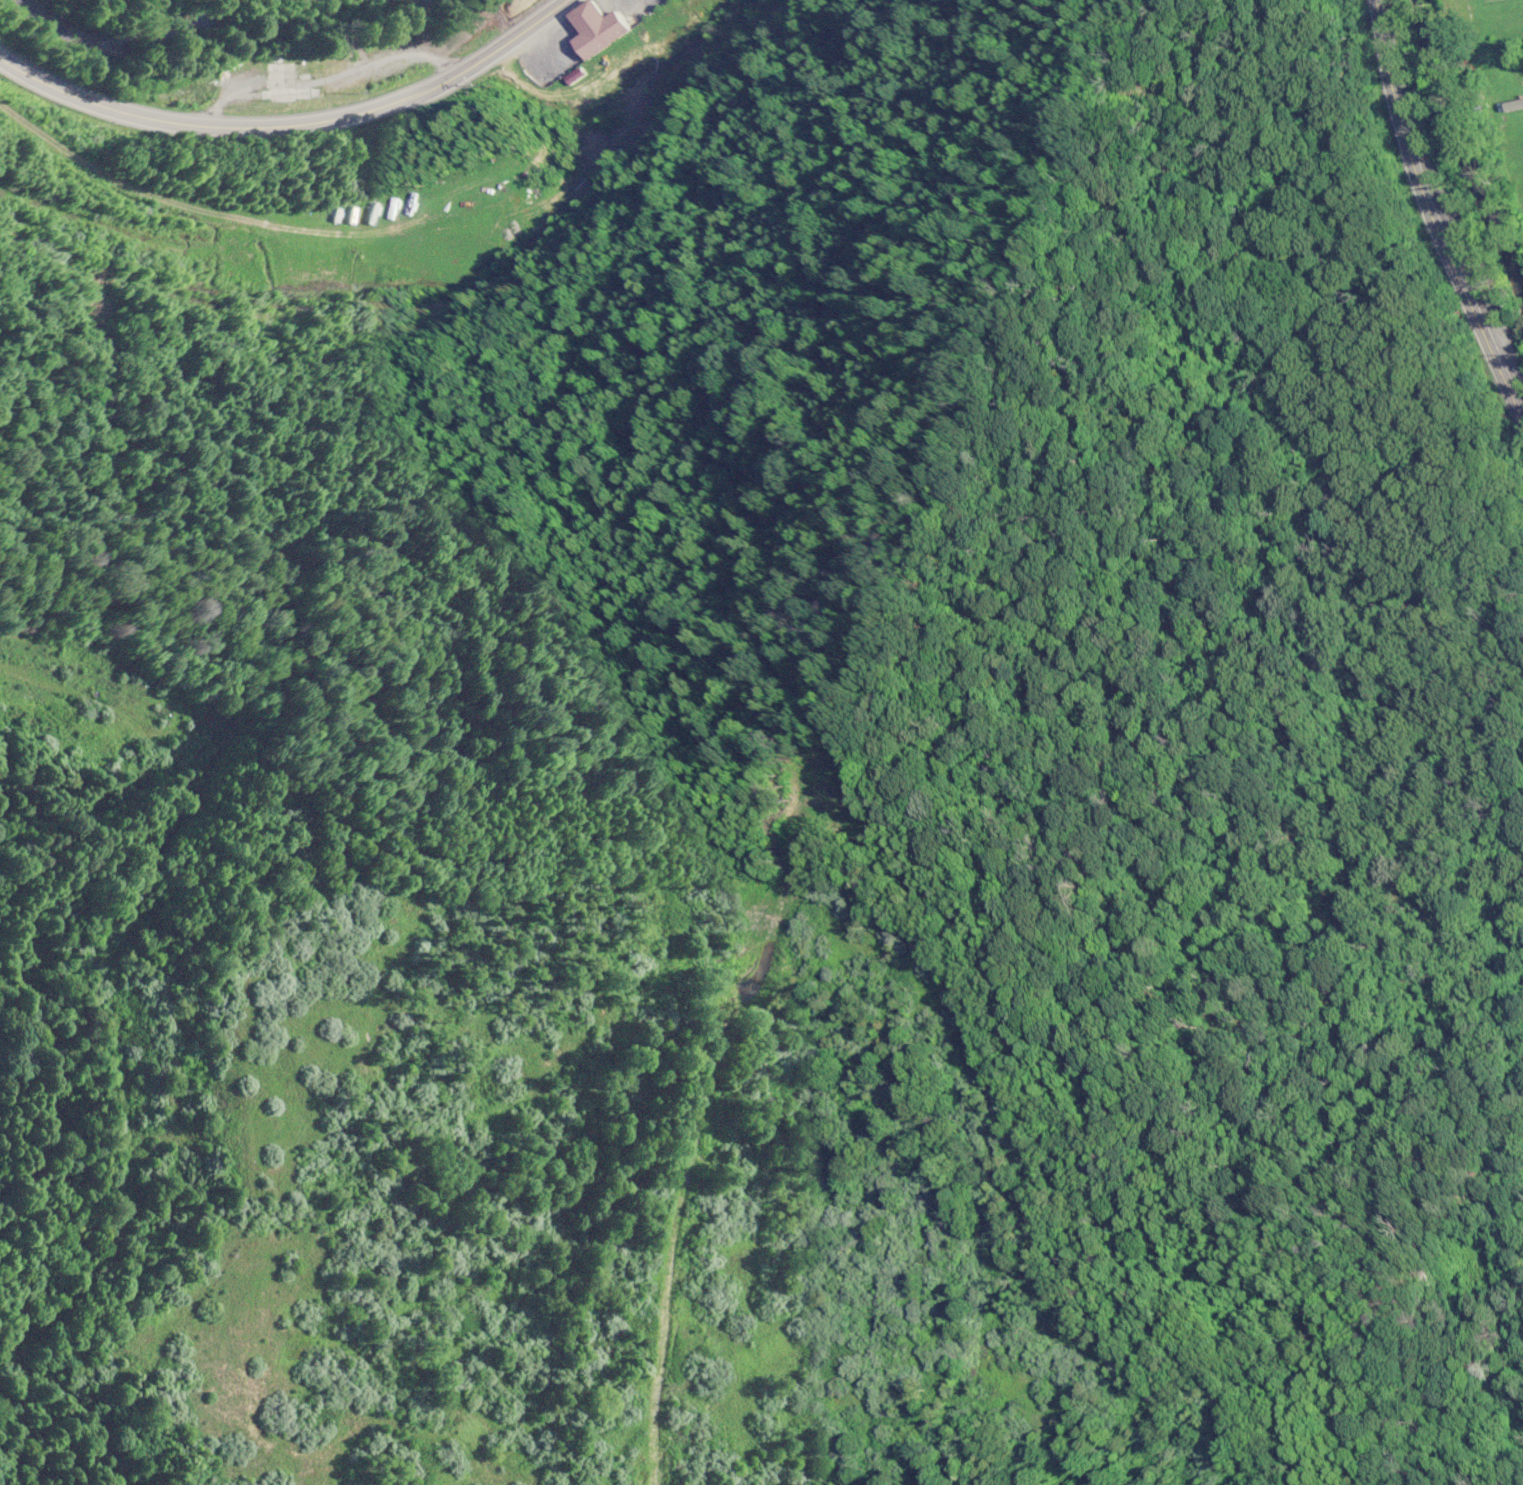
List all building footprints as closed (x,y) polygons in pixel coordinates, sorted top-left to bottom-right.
[(574,15),(595,0),(601,0),(610,14),(620,7),(632,25),(587,58),(574,40),(586,31),(574,15)] [(304,65),(306,72),(330,63),(327,56),(304,65)] [(1514,96),(1515,107),(1522,106),(1522,96),(1514,96)]
